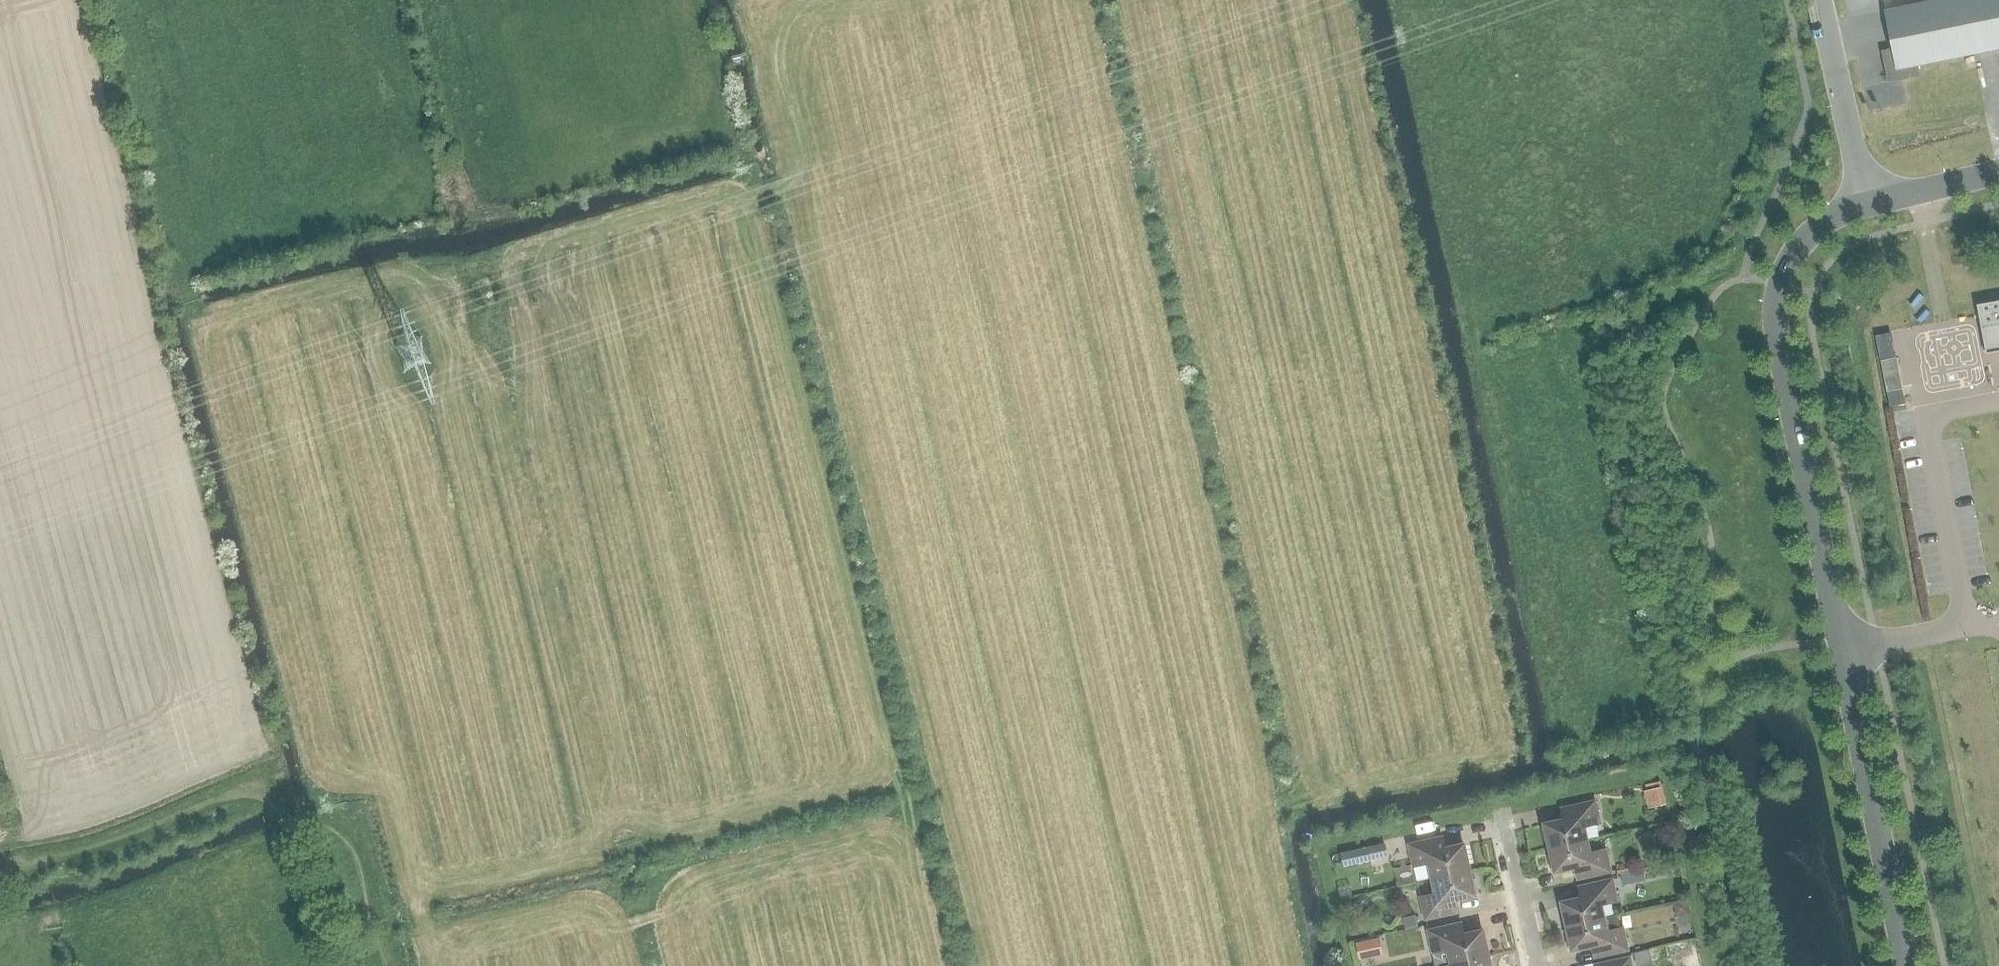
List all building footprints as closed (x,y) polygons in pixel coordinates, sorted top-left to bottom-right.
[(1893,49),(1883,51),(1889,82),(1920,76),(1918,66),(1998,49),(1998,0),(1937,0),(1885,11),(1893,49)] [(1977,305),(1987,354),(1998,352),(1998,301),(1977,305)] [(1897,357),(1881,360),(1887,392),(1903,389),(1897,357)] [(1888,393),(1891,407),(1905,404),(1902,390),(1888,393)] [(1647,807),(1665,803),(1660,780),(1642,784),(1647,807)] [(1551,848),(1588,840),(1585,826),(1600,823),(1595,801),(1569,807),(1572,819),(1546,824),(1546,826),(1543,827),(1545,840),(1549,839),(1551,848)] [(1418,881),(1433,878),(1470,870),(1465,845),(1439,850),(1436,839),(1409,844),(1418,881)] [(1588,840),(1551,848),(1553,856),(1549,857),(1552,870),(1555,869),(1556,871),(1582,866),(1585,877),(1611,871),(1606,850),(1591,853),(1588,840)] [(1385,844),(1343,853),(1345,866),(1388,856),(1385,844)] [(1470,870),(1433,878),(1437,894),(1421,897),(1426,919),(1452,913),(1450,901),(1476,895),(1475,893),(1479,892),(1476,879),(1472,880),(1470,870)] [(1639,881),(1636,870),(1621,874),(1623,885),(1639,881)] [(1563,903),(1568,926),(1605,918),(1602,904),(1617,901),(1613,879),(1586,885),(1589,897),(1563,903)] [(1416,915),(1403,918),(1406,928),(1418,926),(1416,915)] [(1618,915),(1605,918),(1568,926),(1570,935),(1566,935),(1569,948),(1573,948),(1573,950),(1599,944),(1602,955),(1628,950),(1623,928),(1621,929),(1618,915)] [(1428,930),(1433,952),(1436,965),(1444,965),(1452,964),(1489,956),(1484,930),(1458,936),(1455,925),(1428,930)] [(1369,941),(1357,944),(1360,960),(1373,958),(1369,941)] [(1697,942),(1680,946),(1683,955),(1699,952),(1697,942)] [(1635,954),(1638,965),(1643,965),(1651,964),(1648,951),(1635,954)] [(1444,965),(1491,965),(1489,956),(1452,964),(1444,965)] [(1630,957),(1604,963),(1604,965),(1632,965),(1630,957)]
